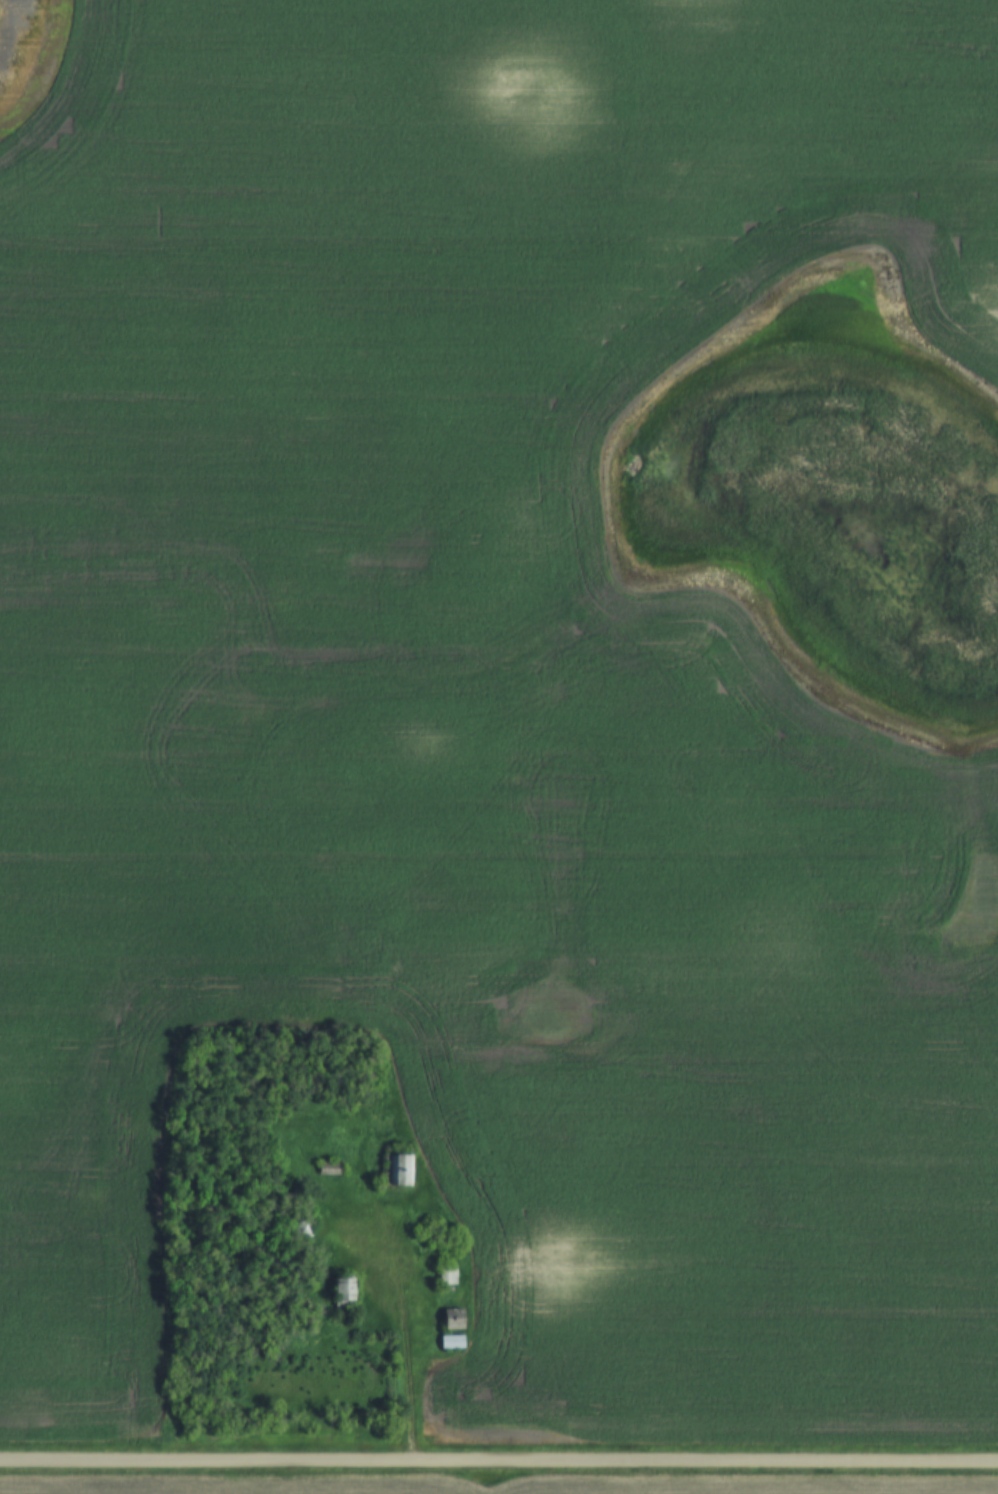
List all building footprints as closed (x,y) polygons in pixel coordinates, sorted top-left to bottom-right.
[(380,1155),(380,1187),(411,1187),(411,1155),(380,1155)] [(319,1175),(342,1175),(342,1163),(319,1163),(319,1175)] [(439,1285),(457,1285),(457,1269),(439,1269),(439,1285)] [(332,1278),(332,1308),(352,1308),(352,1278),(332,1278)] [(463,1309),(442,1309),(442,1330),(463,1330),(463,1309)] [(464,1349),(464,1336),(440,1336),(440,1349),(464,1349)]
